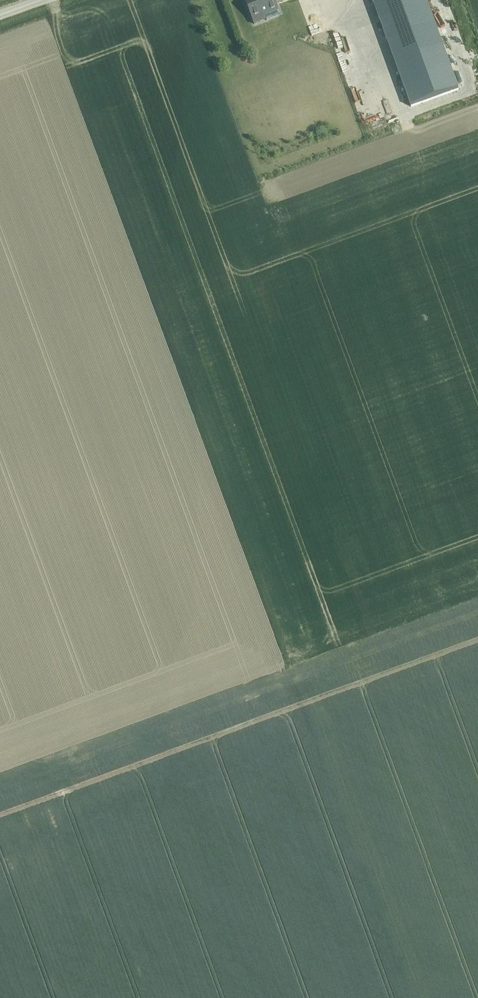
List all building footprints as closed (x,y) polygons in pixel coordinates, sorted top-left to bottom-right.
[(245,0),(254,23),(254,24),(266,20),(279,15),(277,11),(278,10),(274,0),(246,0),(245,0)] [(411,107),(459,90),(426,0),(372,0),(411,107)]
